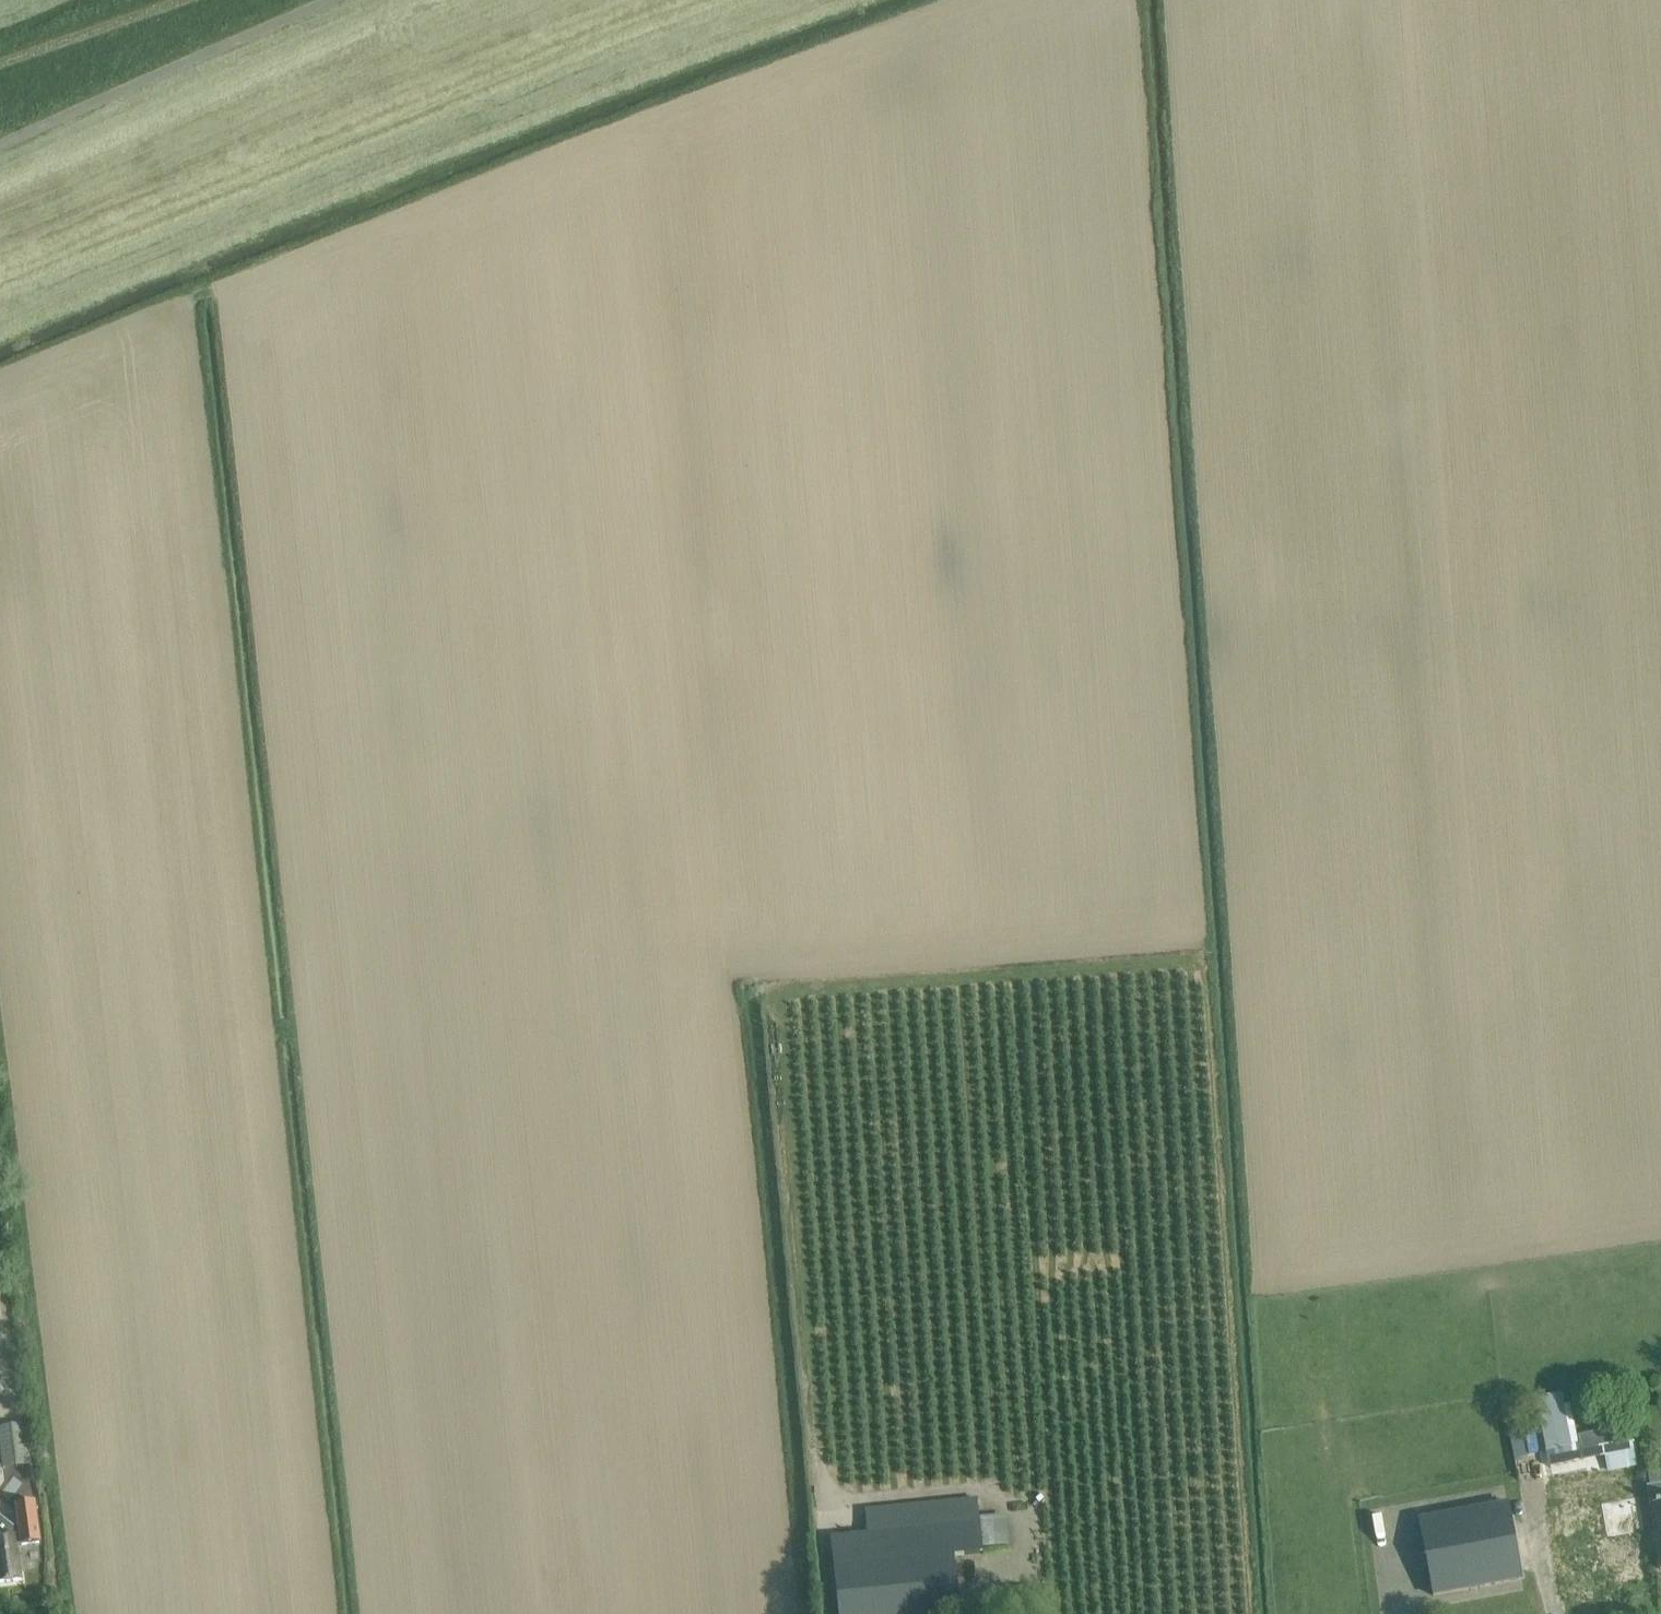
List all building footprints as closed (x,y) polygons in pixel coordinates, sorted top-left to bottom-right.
[(1573,1445),(1564,1392),(1537,1396),(1547,1450),(1573,1445)] [(32,1465),(27,1423),(0,1426),(4,1468),(32,1465)] [(1633,1426),(1581,1435),(1583,1452),(1635,1442),(1633,1426)] [(1646,1486),(1648,1505),(1652,1504),(1652,1505),(1660,1568),(1660,1484),(1646,1486)] [(1550,1509),(1570,1613),(1608,1613),(1625,1610),(1609,1522),(1635,1516),(1631,1496),(1604,1500),(1603,1498),(1550,1509)] [(955,1554),(984,1552),(979,1498),(866,1509),(868,1532),(831,1536),(839,1613),(961,1613),(955,1554)] [(19,1558),(42,1555),(40,1542),(41,1542),(35,1501),(18,1503),(20,1525),(15,1526),(0,1514),(0,1582),(22,1580),(19,1558)] [(1522,1579),(1518,1557),(1508,1503),(1420,1520),(1434,1595),(1522,1579)]
